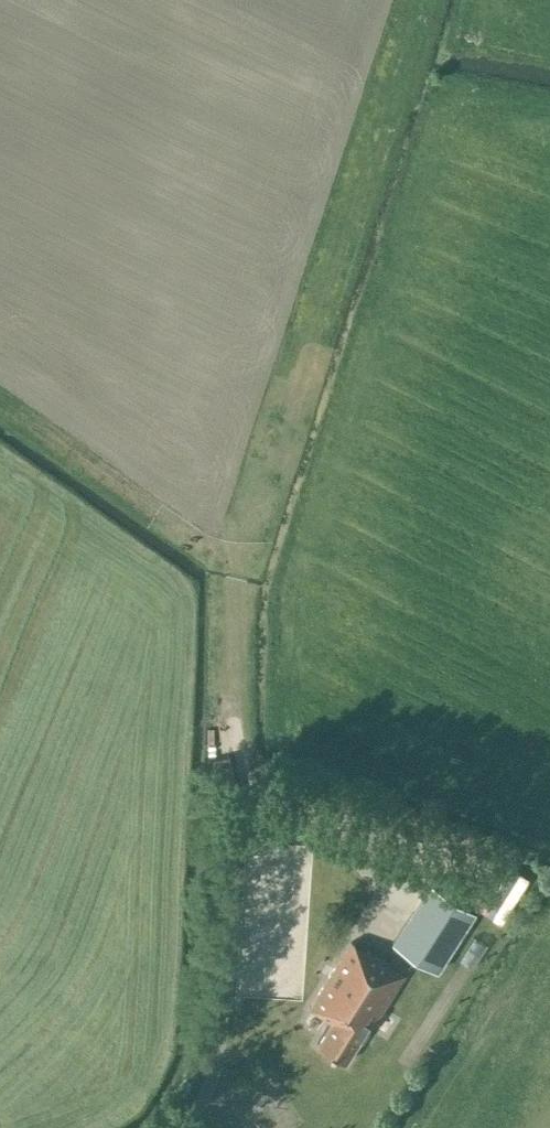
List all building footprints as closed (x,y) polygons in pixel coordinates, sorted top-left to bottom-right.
[(472,914),(427,885),(390,943),(436,972),(472,914)] [(345,1064),(405,974),(370,950),(369,952),(353,941),(311,1004),(332,1019),(315,1045),(345,1064)]
